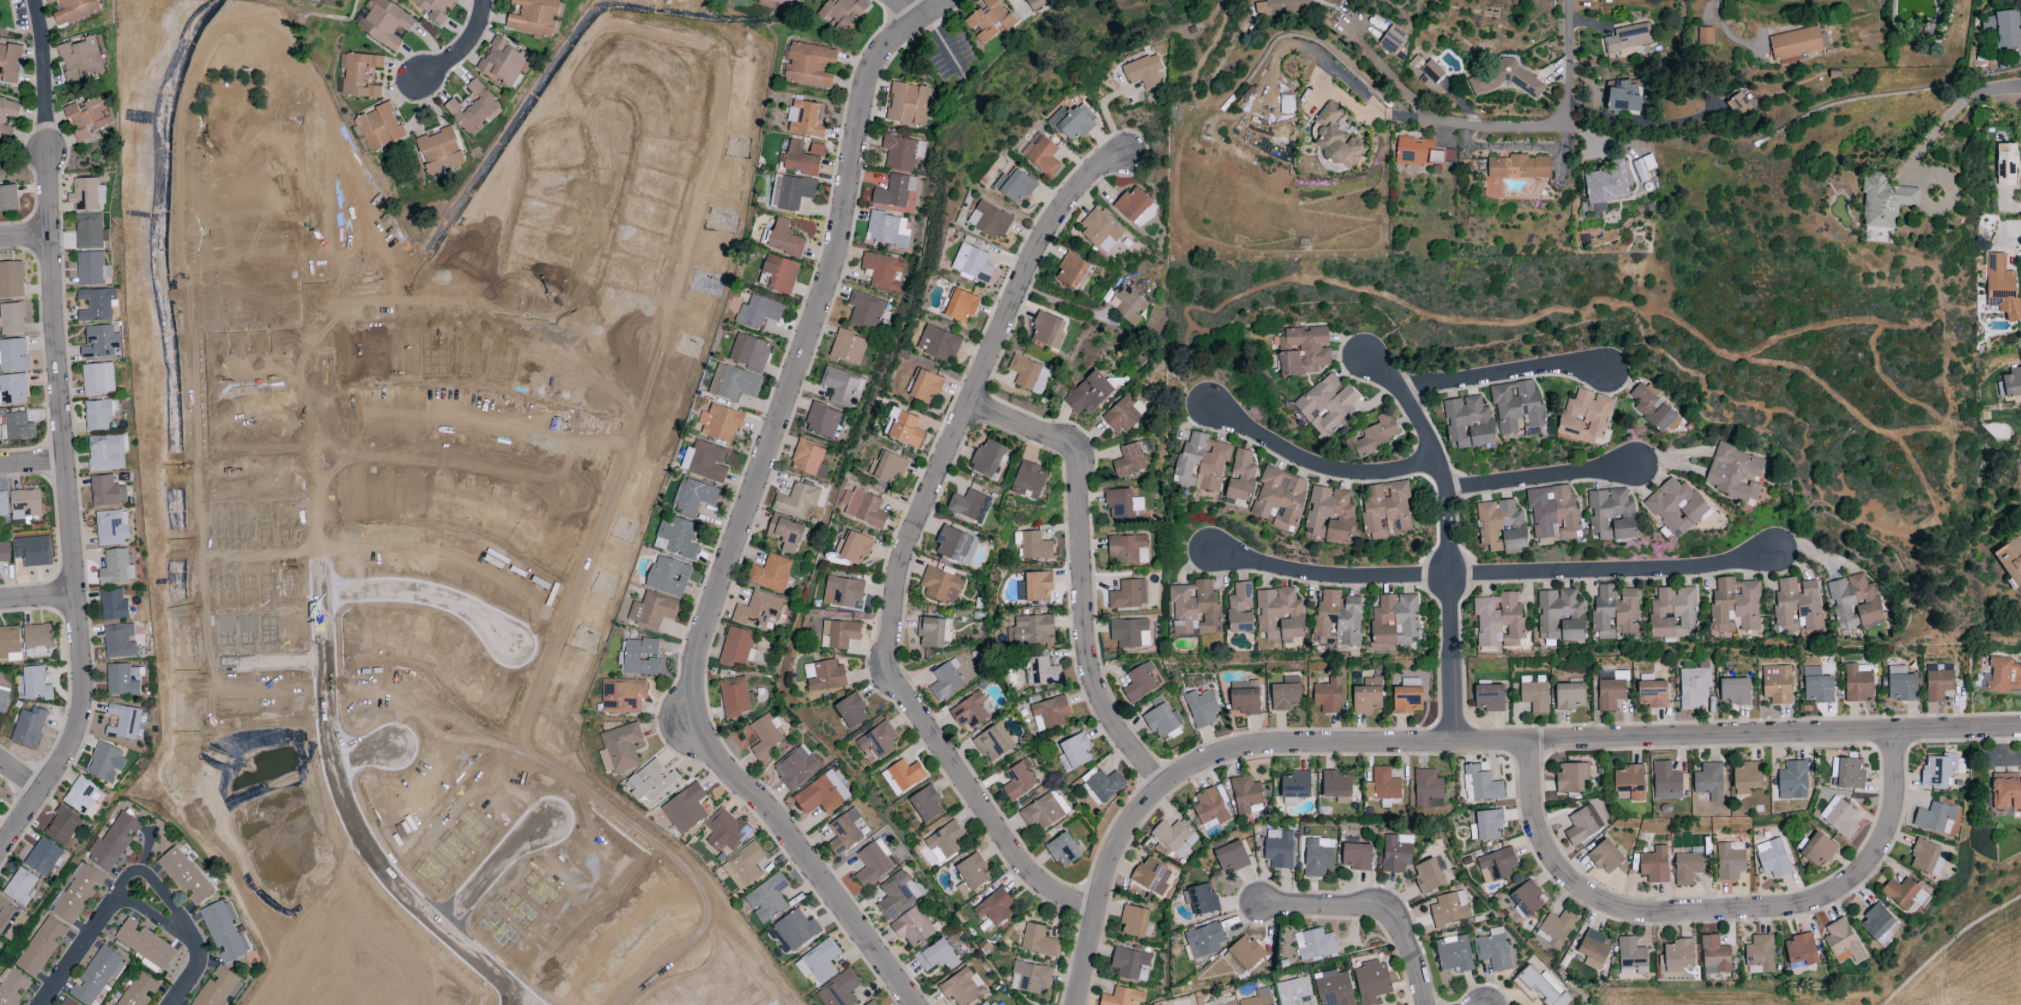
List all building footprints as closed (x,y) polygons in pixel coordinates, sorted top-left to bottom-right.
[(98,0),(47,0),(49,4),(59,1),(62,10),(53,14),(57,26),(102,11),(98,0)] [(401,40),(393,35),(397,26),(409,32),(416,18),(383,0),(369,0),(364,8),(353,28),(395,51),(401,40)] [(407,1),(441,26),(447,16),(446,15),(457,0),(407,0),(407,1)] [(510,5),(521,6),(519,16),(507,14),(505,30),(554,38),(557,22),(555,21),(558,0),(511,0),(510,5)] [(862,0),(826,0),(815,14),(845,37),(869,6),(862,0)] [(1018,23),(999,0),(987,0),(962,20),(970,30),(976,25),(982,32),(975,37),(982,46),(1000,32),(1002,36),(1018,23)] [(1053,0),(1025,0),(1031,11),(1053,0)] [(1256,16),(1310,14),(1309,0),(1265,0),(1265,3),(1255,3),(1256,16)] [(2020,47),(2019,11),(1993,12),(1994,17),(1981,18),(1981,30),(1995,30),(1996,52),(2008,51),(2008,48),(2020,47)] [(1407,36),(1391,25),(1376,46),(1393,57),(1407,36)] [(1614,30),(1615,36),(1603,38),(1605,52),(1650,46),(1647,26),(1614,30)] [(1774,64),(1823,55),(1818,26),(1768,36),(1774,64)] [(1713,28),(1697,28),(1698,45),(1713,45),(1713,28)] [(66,84),(104,75),(95,36),(57,45),(66,84)] [(511,88),(530,55),(496,36),(477,68),(511,88)] [(833,75),(822,73),(824,62),(835,64),(837,49),(789,42),(786,62),(783,83),(831,90),(833,75)] [(0,44),(0,81),(18,83),(23,46),(0,44)] [(381,98),(381,86),(372,86),(372,68),(383,68),(384,56),(345,54),(344,79),(339,79),(338,96),(381,98)] [(1122,65),(1128,85),(1141,81),(1144,92),(1162,86),(1157,72),(1162,70),(1157,54),(1122,65)] [(1424,65),(1416,56),(1406,66),(1427,89),(1444,73),(1430,59),(1424,65)] [(1536,100),(1545,85),(1519,69),(1514,57),(1507,60),(1501,57),(1496,66),(1481,71),(1480,74),(1467,79),(1473,96),(1508,83),(1536,100)] [(443,106),(467,135),(488,118),(490,121),(502,111),(475,78),(466,86),(477,100),(463,112),(453,98),(443,106)] [(1639,113),(1641,85),(1629,84),(1629,81),(1617,80),(1617,88),(1609,87),(1607,110),(1639,113)] [(925,126),(929,87),(891,83),(888,109),(886,109),(885,121),(925,126)] [(1738,120),(1753,110),(1740,92),(1726,102),(1738,120)] [(113,124),(101,94),(62,110),(69,127),(71,126),(79,144),(98,136),(96,131),(113,124)] [(0,99),(0,144),(8,145),(12,128),(3,126),(5,116),(17,118),(20,103),(0,99)] [(823,105),(791,100),(786,133),(823,138),(825,124),(821,123),(823,105)] [(1342,111),(1328,101),(1313,122),(1320,126),(1314,144),(1332,158),(1330,162),(1343,167),(1350,171),(1360,157),(1364,145),(1352,136),(1347,143),(1342,142),(1344,135),(1332,126),(1341,114),(1342,111)] [(405,138),(389,103),(354,118),(370,154),(405,138)] [(1047,121),(1072,145),(1097,120),(1081,104),(1071,114),(1063,106),(1047,121)] [(429,176),(465,162),(449,124),(414,138),(429,176)] [(1061,166),(1051,156),(1057,150),(1039,132),(1021,152),(1049,179),(1061,166)] [(884,169),(912,173),(915,156),(923,157),(925,142),(883,136),(881,149),(887,150),(884,169)] [(1395,164),(1433,167),(1432,174),(1441,175),(1442,167),(1453,167),(1454,150),(1433,149),(1434,140),(1397,138),(1395,164)] [(820,157),(802,155),(804,141),(788,139),(784,169),(801,172),(801,175),(817,178),(820,157)] [(825,145),(810,143),(809,154),(823,157),(825,145)] [(1550,158),(1526,158),(1526,155),(1508,155),(1508,159),(1487,159),(1487,178),(1550,179),(1550,158)] [(1629,199),(1623,159),(1610,161),(1611,169),(1583,173),(1587,204),(1629,199)] [(1017,204),(1022,196),(1027,200),(1038,184),(1014,168),(1008,177),(1003,173),(993,187),(1017,204)] [(1895,229),(1896,206),(1917,207),(1919,189),(1885,187),(1886,175),(1865,173),(1861,227),(1895,229)] [(816,181),(774,175),(770,208),(798,212),(800,198),(813,200),(816,181)] [(73,179),(73,194),(68,194),(68,204),(74,204),(75,212),(104,211),(103,186),(98,187),(98,178),(73,179)] [(17,212),(16,186),(0,186),(0,213),(17,212)] [(1114,206),(1132,224),(1145,210),(1148,213),(1155,206),(1133,186),(1114,206)] [(997,233),(1004,237),(1014,217),(978,201),(967,225),(994,238),(997,233)] [(1124,232),(1095,209),(1077,232),(1106,255),(1124,232)] [(906,219),(872,212),(865,240),(906,249),(910,230),(904,229),(906,219)] [(103,249),(103,242),(109,242),(109,230),(102,230),(102,214),(76,215),(76,250),(103,249)] [(800,257),(805,240),(786,235),(790,221),(776,217),(767,248),(800,257)] [(989,254),(961,243),(951,269),(960,272),(958,276),(971,281),(972,279),(988,285),(994,269),(984,265),(989,254)] [(77,253),(78,285),(111,284),(111,266),(104,266),(104,252),(77,253)] [(1057,267),(1061,269),(1056,279),(1075,290),(1090,266),(1067,252),(1057,267)] [(789,296),(800,265),(767,253),(761,272),(771,275),(767,288),(789,296)] [(862,254),(860,269),(872,271),(869,288),(898,293),(900,283),(893,282),(894,273),(901,274),(903,260),(862,254)] [(2005,254),(1986,254),(1985,306),(1998,306),(1998,313),(2005,313),(2005,322),(2017,322),(2018,272),(2005,272),(2005,254)] [(23,298),(22,262),(0,262),(0,298),(23,298)] [(1142,319),(1138,316),(1149,303),(1122,282),(1111,295),(1121,303),(1114,311),(1135,328),(1142,319)] [(963,323),(967,314),(973,316),(980,299),(955,288),(944,315),(963,323)] [(77,322),(111,321),(110,301),(116,300),(116,289),(77,290),(77,301),(88,301),(88,311),(77,311),(77,322)] [(854,308),(849,322),(875,330),(885,302),(852,291),(847,305),(854,308)] [(759,331),(763,318),(779,323),(784,305),(750,295),(747,306),(740,304),(734,323),(759,331)] [(25,334),(24,303),(0,304),(0,335),(0,336),(25,334)] [(1068,322),(1038,311),(1033,325),(1037,326),(1032,340),(1058,350),(1068,322)] [(947,355),(954,358),(962,340),(926,324),(915,349),(944,361),(947,355)] [(114,357),(114,348),(120,348),(120,334),(112,334),(112,325),(85,326),(86,347),(80,348),(80,358),(114,357)] [(1280,377),(1318,374),(1318,367),(1330,366),(1329,347),(1328,347),(1327,326),(1284,329),(1284,337),(1279,337),(1280,350),(1298,348),(1298,351),(1278,352),(1280,377)] [(860,365),(866,338),(836,331),(829,358),(860,365)] [(728,363),(763,372),(770,343),(735,334),(728,363)] [(27,339),(0,340),(0,371),(28,370),(27,339)] [(1007,370),(1017,374),(1013,384),(1039,395),(1050,370),(1013,354),(1007,370)] [(81,365),(112,363),(114,393),(83,395),(81,365)] [(762,378),(717,364),(708,394),(736,403),(739,393),(756,399),(762,378)] [(820,386),(833,389),(829,403),(853,410),(862,378),(824,368),(820,386)] [(2011,369),(2012,374),(1998,375),(2001,399),(2020,397),(2020,368),(2011,369)] [(1089,415),(1115,390),(1095,369),(1062,400),(1077,415),(1083,409),(1089,415)] [(933,393),(939,395),(944,378),(918,370),(910,397),(930,403),(933,393)] [(1292,404),(1323,439),(1355,411),(1350,407),(1360,398),(1347,383),(1342,387),(1329,372),(1292,404)] [(1489,386),(1491,405),(1495,405),(1500,436),(1518,433),(1516,421),(1522,420),(1524,431),(1546,428),(1542,403),(1537,404),(1534,380),(1489,386)] [(1656,397),(1658,395),(1642,380),(1628,395),(1638,403),(1633,409),(1663,436),(1679,418),(1656,397)] [(1613,399),(1595,394),(1595,393),(1577,389),(1574,400),(1565,398),(1555,437),(1592,446),(1594,438),(1603,440),(1613,399)] [(1101,417),(1115,433),(1121,428),(1124,432),(1147,412),(1129,392),(1101,417)] [(1443,401),(1449,450),(1495,444),(1490,407),(1482,408),(1480,395),(1462,398),(1462,399),(1443,401)] [(83,401),(110,399),(110,401),(117,400),(118,411),(112,412),(112,417),(108,418),(109,431),(85,432),(83,401)] [(841,413),(812,402),(804,423),(807,424),(805,430),(831,440),(841,413)] [(701,412),(697,424),(703,426),(700,435),(730,444),(735,428),(740,430),(745,414),(711,403),(707,414),(701,412)] [(919,448),(924,432),(914,428),(918,418),(898,411),(888,437),(919,448)] [(1362,430),(1363,436),(1348,441),(1355,459),(1391,446),(1388,438),(1399,434),(1390,411),(1375,417),(1378,424),(1362,430)] [(26,413),(5,413),(6,440),(34,439),(34,423),(26,424),(26,413)] [(88,437),(122,433),(124,454),(123,454),(124,468),(89,472),(88,460),(90,460),(88,437)] [(969,469),(992,480),(1007,448),(984,438),(969,469)] [(726,449),(695,440),(692,449),(686,447),(679,471),(723,484),(727,469),(720,467),(726,449)] [(820,464),(825,448),(799,440),(790,469),(824,480),(828,467),(820,464)] [(1119,447),(1122,459),(1112,461),(1115,477),(1146,471),(1142,454),(1152,452),(1150,440),(1119,447)] [(1765,458),(1716,444),(1704,485),(1727,492),(1725,498),(1753,507),(1760,485),(1748,482),(1747,486),(1741,484),(1744,474),(1759,478),(1765,458)] [(1225,498),(1249,502),(1256,465),(1250,464),(1252,452),(1235,449),(1231,473),(1239,475),(1238,481),(1228,479),(1225,498)] [(892,486),(897,476),(902,478),(909,461),(882,450),(877,461),(873,460),(866,475),(892,486)] [(1011,493),(1038,501),(1046,475),(1037,472),(1039,466),(1021,460),(1011,493)] [(1306,481),(1265,466),(1259,483),(1263,484),(1251,517),(1294,533),(1308,494),(1302,492),(1306,481)] [(90,475),(112,474),(113,484),(118,484),(118,486),(125,485),(126,501),(119,502),(119,504),(92,506),(90,475)] [(1710,509),(1684,481),(1679,486),(1671,477),(1642,503),(1676,540),(1710,509)] [(694,515),(698,502),(713,507),(719,490),(682,478),(672,508),(694,515)] [(1411,532),(1407,499),(1410,499),(1407,481),(1362,486),(1365,512),(1361,513),(1363,535),(1370,534),(1371,541),(1387,539),(1386,534),(1411,532)] [(803,520),(808,506),(814,508),(820,490),(794,482),(789,497),(776,493),(771,510),(803,520)] [(1531,508),(1534,542),(1579,538),(1575,495),(1569,496),(1569,485),(1525,489),(1527,509),(1531,508)] [(1355,506),(1348,505),(1350,492),(1332,489),(1312,486),(1308,507),(1303,536),(1348,544),(1355,506)] [(10,492),(38,489),(40,515),(24,516),(24,519),(12,520),(10,492)] [(843,515),(882,530),(888,514),(878,510),(882,499),(854,489),(853,493),(845,490),(840,504),(847,506),(843,515)] [(964,498),(952,493),(946,510),(974,521),(981,504),(987,506),(990,498),(967,489),(964,498)] [(1111,519),(1132,519),(1132,489),(1104,490),(1105,505),(1111,505),(1111,519)] [(1588,491),(1590,534),(1598,534),(1598,540),(1636,539),(1634,501),(1626,501),(1626,489),(1588,491)] [(1476,504),(1481,546),(1488,545),(1489,554),(1528,550),(1523,511),(1515,512),(1513,499),(1496,502),(1476,504)] [(94,512),(121,510),(121,512),(126,512),(127,524),(128,524),(129,539),(124,540),(124,544),(97,546),(94,512)] [(765,535),(784,542),(780,551),(794,556),(804,526),(772,515),(765,535)] [(937,541),(940,542),(936,554),(968,566),(977,539),(942,526),(937,541)] [(838,558),(862,567),(872,540),(845,530),(838,549),(841,550),(838,558)] [(1040,532),(1013,533),(1014,545),(1021,544),(1021,560),(1053,558),(1052,541),(1041,542),(1040,532)] [(11,538),(49,535),(52,565),(23,567),(22,557),(13,558),(11,538)] [(1147,564),(1146,536),(1107,537),(1108,554),(1115,554),(1115,565),(1147,564)] [(2014,588),(2020,583),(2020,541),(2018,537),(1993,552),(2014,588)] [(0,543),(0,562),(9,563),(10,543),(0,543)] [(104,550),(127,548),(128,565),(133,565),(134,579),(127,579),(127,583),(99,585),(98,569),(105,568),(104,550)] [(782,593),(792,561),(768,554),(763,568),(751,565),(746,582),(782,593)] [(690,565),(653,556),(646,589),(683,597),(690,565)] [(962,579),(925,567),(919,587),(926,589),(924,596),(954,606),(962,579)] [(1051,572),(1024,573),(1025,582),(1017,582),(1017,602),(1052,601),(1051,572)] [(1882,621),(1875,583),(1866,585),(1864,573),(1845,577),(1846,579),(1826,583),(1834,623),(1859,619),(1860,625),(1882,621)] [(822,604),(853,609),(854,601),(861,603),(864,583),(827,576),(822,604)] [(1760,631),(1758,581),(1734,582),(1734,577),(1716,578),(1716,591),(1711,591),(1713,633),(1737,632),(1760,631)] [(1818,580),(1800,582),(1802,593),(1797,593),(1795,578),(1777,579),(1778,593),(1772,593),(1775,627),(1785,627),(1786,633),(1801,632),(1801,631),(1822,629),(1818,580)] [(1119,591),(1108,592),(1108,608),(1146,607),(1145,580),(1119,581),(1119,591)] [(1173,635),(1192,635),(1192,633),(1220,633),(1219,594),(1212,594),(1212,580),(1194,580),(1194,586),(1168,586),(1168,604),(1173,604),(1173,635)] [(1229,634),(1253,633),(1252,610),(1251,610),(1251,582),(1234,583),(1234,596),(1228,596),(1229,634)] [(1636,589),(1621,590),(1621,601),(1616,601),(1616,584),(1597,585),(1598,598),(1594,598),(1594,610),(1591,610),(1592,632),(1609,632),(1608,619),(1615,619),(1616,640),(1639,638),(1636,589)] [(1673,638),(1673,629),(1696,629),(1696,587),(1675,587),(1675,588),(1657,588),(1657,601),(1650,601),(1650,638),(1673,638)] [(98,589),(121,588),(122,600),(127,599),(128,618),(101,621),(98,589)] [(1257,634),(1266,634),(1266,640),(1304,639),(1303,600),(1295,601),(1294,588),(1275,589),(1276,590),(1256,591),(1257,634)] [(1537,591),(1538,641),(1585,640),(1584,601),(1576,602),(1576,589),(1557,590),(1557,591),(1537,591)] [(1359,645),(1360,597),(1342,597),(1342,591),(1322,590),(1322,602),(1315,602),(1315,638),(1332,638),(1332,625),(1336,625),(1335,645),(1359,645)] [(782,600),(753,591),(747,608),(736,604),(731,621),(764,632),(768,618),(776,620),(782,600)] [(658,631),(661,617),(674,621),(680,602),(645,592),(641,604),(632,601),(626,622),(658,631)] [(1477,648),(1496,648),(1496,645),(1520,645),(1520,642),(1525,642),(1525,617),(1520,617),(1520,605),(1517,605),(1517,592),(1499,592),(1499,598),(1473,598),(1473,617),(1477,617),(1477,648)] [(1418,638),(1418,595),(1397,595),(1379,596),(1379,608),(1372,608),(1372,646),(1410,645),(1410,638),(1418,638)] [(1053,636),(1053,615),(1014,617),(1015,646),(1047,645),(1047,636),(1053,636)] [(943,618),(918,619),(919,648),(944,648),(943,618)] [(1110,621),(1110,642),(1117,641),(1117,648),(1149,647),(1148,619),(1110,621)] [(821,649),(847,650),(847,640),(860,640),(860,623),(822,621),(821,649)] [(22,625),(31,624),(31,625),(41,624),(41,623),(52,623),(54,647),(45,648),(45,645),(32,646),(33,648),(24,649),(22,625)] [(103,625),(133,623),(134,635),(128,635),(128,642),(135,642),(136,656),(105,658),(103,625)] [(0,627),(0,661),(21,660),(20,627),(0,627)] [(658,676),(659,660),(640,659),(640,654),(657,655),(658,641),(620,639),(618,665),(622,665),(622,674),(658,676)] [(1030,685),(1061,684),(1060,666),(1048,667),(1048,657),(1029,658),(1030,685)] [(964,686),(955,670),(959,667),(954,658),(931,672),(937,682),(928,687),(937,702),(964,686)] [(843,665),(836,667),(835,659),(803,665),(808,693),(847,686),(843,665)] [(1990,659),(1989,669),(1990,669),(1988,692),(2010,694),(2010,690),(2020,691),(2020,662),(1990,659)] [(1680,711),(1698,710),(1697,699),(1709,698),(1709,660),(1698,661),(1698,669),(1679,670),(1680,711)] [(1157,690),(1150,673),(1154,671),(1150,662),(1125,673),(1131,685),(1122,689),(1128,703),(1157,690)] [(106,664),(129,663),(130,667),(144,667),(144,675),(129,675),(130,681),(139,681),(139,695),(106,696),(106,664)] [(1856,672),(1856,664),(1844,664),(1845,703),(1866,702),(1866,694),(1873,694),(1872,672),(1856,672)] [(21,667),(44,665),(44,672),(43,672),(44,685),(52,685),(53,700),(43,700),(43,696),(39,696),(39,698),(24,699),(21,667)] [(1791,705),(1790,666),(1761,667),(1762,698),(1769,698),(1770,705),(1791,705)] [(1821,667),(1803,667),(1804,701),(1813,700),(1813,704),(1833,704),(1832,677),(1821,677),(1821,667)] [(1598,712),(1615,711),(1615,700),(1626,700),(1625,671),(1611,672),(1611,681),(1597,681),(1598,712)] [(1954,691),(1953,671),(1925,672),(1926,703),(1943,703),(1943,691),(1954,691)] [(1882,687),(1888,687),(1888,701),(1917,700),(1916,675),(1881,676),(1882,687)] [(1531,714),(1548,714),(1547,683),(1530,683),(1530,676),(1519,676),(1520,703),(1531,703),(1531,714)] [(718,681),(724,718),(750,714),(744,677),(718,681)] [(1341,677),(1328,677),(1328,685),(1313,684),(1313,705),(1321,706),(1321,713),(1341,713),(1341,677)] [(1352,687),(1353,714),(1373,714),(1372,709),(1382,709),(1382,677),(1362,678),(1363,687),(1352,687)] [(1720,680),(1720,701),(1729,701),(1730,706),(1749,705),(1749,679),(1720,680)] [(646,699),(647,682),(602,681),(601,713),(640,713),(640,698),(646,699)] [(1666,681),(1637,682),(1638,705),(1647,705),(1647,708),(1667,708),(1666,681)] [(1229,690),(1230,711),(1240,711),(1240,716),(1260,715),(1259,682),(1237,682),(1237,690),(1229,690)] [(1584,683),(1555,684),(1556,710),(1585,709),(1584,683)] [(1271,711),(1300,710),(1299,684),(1271,685),(1271,711)] [(1503,685),(1474,686),(1475,709),(1484,708),(1484,712),(1504,712),(1503,685)] [(5,714),(8,687),(0,686),(0,714),(5,714)] [(1393,687),(1393,713),(1422,713),(1422,688),(1393,687)] [(980,704),(986,701),(979,691),(950,710),(965,733),(989,718),(980,704)] [(1213,714),(1219,711),(1212,691),(1198,697),(1195,691),(1183,695),(1196,730),(1216,722),(1213,714)] [(871,717),(855,692),(833,706),(849,731),(871,717)] [(1064,725),(1062,717),(1070,715),(1066,696),(1030,705),(1036,732),(1064,725)] [(1143,715),(1155,740),(1184,726),(1176,711),(1170,713),(1161,696),(1148,702),(1153,710),(1143,715)] [(141,709),(108,704),(106,715),(117,717),(116,728),(106,726),(104,736),(136,741),(141,709)] [(19,709),(11,743),(37,749),(46,711),(32,707),(31,712),(19,709)] [(787,741),(769,713),(748,725),(759,743),(750,749),(757,760),(787,741)] [(633,744),(643,742),(637,722),(599,733),(604,750),(598,752),(605,776),(639,766),(633,744)] [(897,738),(888,722),(854,739),(861,753),(869,748),(875,760),(895,750),(890,742),(897,738)] [(1014,749),(1001,723),(972,738),(981,757),(987,754),(990,761),(1014,749)] [(1058,757),(1064,773),(1093,761),(1082,733),(1059,743),(1063,755),(1058,757)] [(85,773),(112,784),(117,772),(121,774),(128,755),(97,743),(85,773)] [(821,769),(802,745),(772,770),(791,793),(821,769)] [(1921,788),(1947,788),(1947,774),(1961,774),(1961,761),(1957,761),(1957,757),(1926,756),(1926,766),(1921,766),(1921,788)] [(678,779),(672,772),(669,774),(655,758),(626,783),(633,791),(630,794),(638,803),(644,797),(650,803),(678,779)] [(1831,788),(1863,789),(1863,759),(1832,759),(1831,788)] [(886,768),(899,793),(927,778),(919,761),(907,768),(903,760),(886,768)] [(1024,760),(1004,772),(1010,782),(1001,788),(1010,802),(1039,784),(1024,760)] [(1681,772),(1670,773),(1670,761),(1652,762),(1654,800),(1682,799),(1681,772)] [(1778,800),(1806,799),(1805,772),(1809,772),(1809,761),(1784,762),(1785,770),(1778,771),(1778,800)] [(1750,795),(1749,789),(1762,789),(1761,762),(1742,762),(1742,768),(1733,769),(1734,795),(1750,795)] [(1722,802),(1721,763),(1701,764),(1701,772),(1693,773),(1693,794),(1709,793),(1709,803),(1722,802)] [(1589,764),(1559,764),(1559,773),(1555,773),(1556,793),(1583,792),(1583,781),(1589,780),(1589,764)] [(1463,766),(1464,782),(1471,782),(1472,801),(1503,800),(1503,782),(1490,782),(1490,772),(1479,772),(1479,765),(1463,766)] [(1614,771),(1615,801),(1643,801),(1643,765),(1622,765),(1622,770),(1614,771)] [(1435,769),(1414,770),(1415,808),(1443,807),(1443,779),(1436,779),(1435,769)] [(792,797),(805,815),(819,805),(826,814),(850,797),(831,770),(792,797)] [(1106,778),(1100,770),(1081,785),(1098,807),(1127,785),(1116,771),(1106,778)] [(1310,771),(1290,772),(1290,776),(1281,776),(1281,797),(1310,797),(1310,771)] [(1339,771),(1322,771),(1321,797),(1351,798),(1352,776),(1339,776),(1339,771)] [(1264,812),(1260,783),(1252,784),(1251,776),(1231,778),(1236,815),(1264,812)] [(62,801),(90,820),(99,807),(96,804),(103,793),(79,777),(62,801)] [(1992,809),(2011,809),(2011,811),(2020,811),(2020,780),(1992,780),(1992,809)] [(680,836),(707,817),(697,802),(706,796),(696,782),(660,808),(680,836)] [(938,802),(940,801),(932,785),(909,797),(922,823),(943,812),(938,802)] [(1194,795),(1198,803),(1193,805),(1205,831),(1229,819),(1214,786),(1194,795)] [(1029,829),(1035,825),(1038,830),(1068,812),(1055,789),(1039,799),(1036,793),(1015,806),(1029,829)] [(1849,820),(1855,811),(1833,796),(1818,819),(1849,840),(1858,826),(1849,820)] [(1917,809),(1912,826),(1948,835),(1950,824),(1953,825),(1957,809),(1931,802),(1928,812),(1917,809)] [(1567,817),(1573,827),(1564,832),(1571,846),(1604,829),(1590,804),(1567,817)] [(718,854),(726,846),(732,852),(751,834),(724,805),(703,825),(712,834),(705,840),(718,854)] [(43,834),(65,847),(82,820),(60,807),(43,834)] [(836,837),(826,845),(836,858),(863,838),(853,823),(860,818),(853,807),(828,825),(836,837)] [(1503,829),(1503,810),(1476,811),(1476,825),(1470,826),(1470,841),(1499,839),(1499,829),(1503,829)] [(101,841),(98,838),(84,859),(108,874),(133,837),(142,824),(121,811),(101,841)] [(944,859),(964,848),(959,840),(965,837),(955,821),(923,839),(930,852),(937,848),(944,859)] [(1150,833),(1179,860),(1198,839),(1177,821),(1170,828),(1162,821),(1150,833)] [(1292,869),(1293,831),(1265,831),(1264,860),(1270,860),(1270,868),(1292,869)] [(1808,842),(1803,839),(1795,851),(1821,869),(1836,845),(1816,831),(1808,842)] [(1081,858),(1068,832),(1044,844),(1054,864),(1059,861),(1062,867),(1081,858)] [(1403,873),(1403,865),(1411,866),(1412,836),(1383,835),(1382,872),(1403,873)] [(63,851),(42,837),(23,864),(45,878),(63,851)] [(1770,872),(1773,880),(1792,873),(1780,837),(1754,846),(1763,874),(1770,872)] [(1910,866),(1937,878),(1948,852),(1917,838),(1911,852),(1915,854),(1910,866)] [(865,868),(854,875),(862,889),(894,869),(886,858),(890,856),(879,839),(855,854),(865,868)] [(1232,872),(1251,864),(1241,839),(1213,851),(1222,872),(1231,868),(1232,872)] [(1333,870),(1334,840),(1305,839),(1304,877),(1323,878),(1323,869),(1333,870)] [(1588,852),(1604,876),(1624,862),(1608,839),(1588,852)] [(739,891),(761,874),(754,866),(766,857),(755,841),(721,866),(739,891)] [(1738,880),(1738,872),(1745,871),(1744,843),(1716,844),(1717,881),(1738,880)] [(1371,845),(1342,844),(1342,864),(1350,864),(1350,871),(1370,871),(1371,845)] [(1654,854),(1639,854),(1639,876),(1646,876),(1646,884),(1668,883),(1667,845),(1654,846),(1654,854)] [(156,863),(197,907),(215,890),(174,846),(156,863)] [(1516,866),(1512,848),(1476,857),(1482,884),(1511,877),(1509,868),(1516,866)] [(989,880),(982,868),(985,865),(977,852),(954,866),(964,882),(955,887),(962,897),(989,880)] [(1674,854),(1675,886),(1692,886),(1692,874),(1703,873),(1702,853),(1674,854)] [(1144,866),(1137,863),(1129,882),(1162,896),(1173,870),(1146,858),(1144,866)] [(1412,866),(1421,894),(1444,886),(1435,858),(1412,866)] [(48,911),(72,927),(95,889),(97,890),(105,877),(81,862),(62,892),(60,891),(48,911)] [(27,907),(35,891),(32,889),(38,878),(17,867),(3,895),(27,907)] [(886,921),(921,898),(903,870),(878,885),(886,897),(875,904),(886,921)] [(789,885),(779,872),(743,898),(762,925),(788,907),(778,893),(789,885)] [(1928,895),(1906,877),(1899,886),(1890,879),(1879,892),(1910,917),(1928,895)] [(1508,896),(1516,906),(1512,908),(1522,921),(1547,902),(1529,879),(1508,896)] [(1182,889),(1185,906),(1192,905),(1193,916),(1220,912),(1217,892),(1209,893),(1208,886),(1182,889)] [(992,927),(1012,916),(1007,907),(1012,905),(1004,890),(971,907),(978,920),(987,916),(992,927)] [(1435,897),(1437,904),(1429,906),(1434,927),(1470,919),(1463,891),(1435,897)] [(22,912),(0,899),(0,934),(7,938),(22,912)] [(216,952),(218,951),(223,965),(251,954),(243,935),(238,937),(232,921),(235,920),(227,899),(199,911),(216,952)] [(1896,922),(1876,902),(1863,916),(1866,919),(1859,926),(1875,943),(1883,935),(1896,922)] [(904,938),(911,949),(935,933),(917,905),(889,924),(900,941),(904,938)] [(1123,925),(1121,934),(1143,939),(1150,911),(1123,905),(1118,924),(1123,925)] [(770,928),(789,955),(822,931),(812,918),(807,922),(797,908),(770,928)] [(1558,919),(1547,913),(1535,936),(1559,950),(1577,917),(1563,909),(1558,919)] [(15,967),(36,979),(58,941),(60,942),(68,929),(45,915),(15,967)] [(1824,927),(1829,936),(1823,939),(1833,957),(1846,950),(1854,965),(1865,959),(1844,917),(1824,927)] [(126,919),(113,940),(165,971),(178,949),(126,919)] [(1192,960),(1220,951),(1218,944),(1226,941),(1219,922),(1183,933),(1192,960)] [(1045,926),(1025,923),(1021,952),(1058,957),(1060,940),(1044,938),(1045,926)] [(1473,939),(1477,961),(1489,959),(1492,973),(1511,969),(1503,927),(1488,929),(1489,936),(1473,939)] [(1332,933),(1323,935),(1322,928),(1294,934),(1300,962),(1337,954),(1332,933)] [(1583,964),(1599,972),(1613,942),(1587,930),(1577,953),(1586,957),(1583,964)] [(1819,964),(1811,932),(1792,937),(1793,940),(1783,943),(1789,966),(1804,962),(1805,967),(1819,964)] [(1730,946),(1719,946),(1719,935),(1701,935),(1702,974),(1730,974),(1730,946)] [(1773,973),(1772,935),(1751,936),(1751,945),(1745,945),(1746,974),(1773,973)] [(1458,973),(1472,971),(1467,936),(1435,940),(1439,971),(1458,969),(1458,973)] [(804,979),(812,974),(819,985),(837,972),(829,961),(841,953),(830,937),(793,963),(804,979)] [(960,963),(943,937),(914,956),(925,973),(943,962),(949,971),(960,963)] [(1635,948),(1635,937),(1618,937),(1619,970),(1635,969),(1635,975),(1647,974),(1646,947),(1635,948)] [(1663,945),(1664,956),(1659,956),(1659,973),(1682,973),(1682,966),(1694,966),(1693,939),(1674,940),(1674,945),(1663,945)] [(77,981),(68,994),(85,1004),(94,1004),(124,959),(102,945),(77,982),(77,981)] [(1151,954),(1114,948),(1111,968),(1118,969),(1117,977),(1137,980),(1140,965),(1149,967),(1151,954)] [(1377,996),(1391,994),(1385,960),(1361,964),(1362,969),(1355,970),(1360,1004),(1379,1004),(1377,996)] [(1049,990),(1052,968),(1014,962),(1010,990),(1039,994),(1040,988),(1049,990)] [(241,980),(218,965),(211,977),(210,976),(191,1004),(225,1004),(241,980)] [(1539,976),(1528,965),(1513,980),(1535,1002),(1539,998),(1545,1004),(1565,1004),(1571,1000),(1543,971),(1539,976)] [(967,966),(940,985),(953,1004),(968,1004),(986,993),(967,966)] [(8,967),(0,979),(0,1004),(15,1004),(22,994),(23,995),(31,982),(8,967)] [(857,1003),(850,993),(861,984),(849,968),(815,994),(824,1004),(855,1004),(857,1003)] [(151,996),(152,997),(160,984),(138,970),(116,1004),(145,1004),(151,996)] [(1347,972),(1337,974),(1336,970),(1312,975),(1319,1004),(1355,1004),(1347,972)] [(1280,1004),(1313,1004),(1307,977),(1276,983),(1280,1004)] [(1114,986),(1112,996),(1101,994),(1099,1004),(1131,1004),(1132,1001),(1142,1003),(1144,992),(1114,986)] [(1270,988),(1255,991),(1256,997),(1238,1001),(1239,1004),(1273,1004),(1270,988)]
